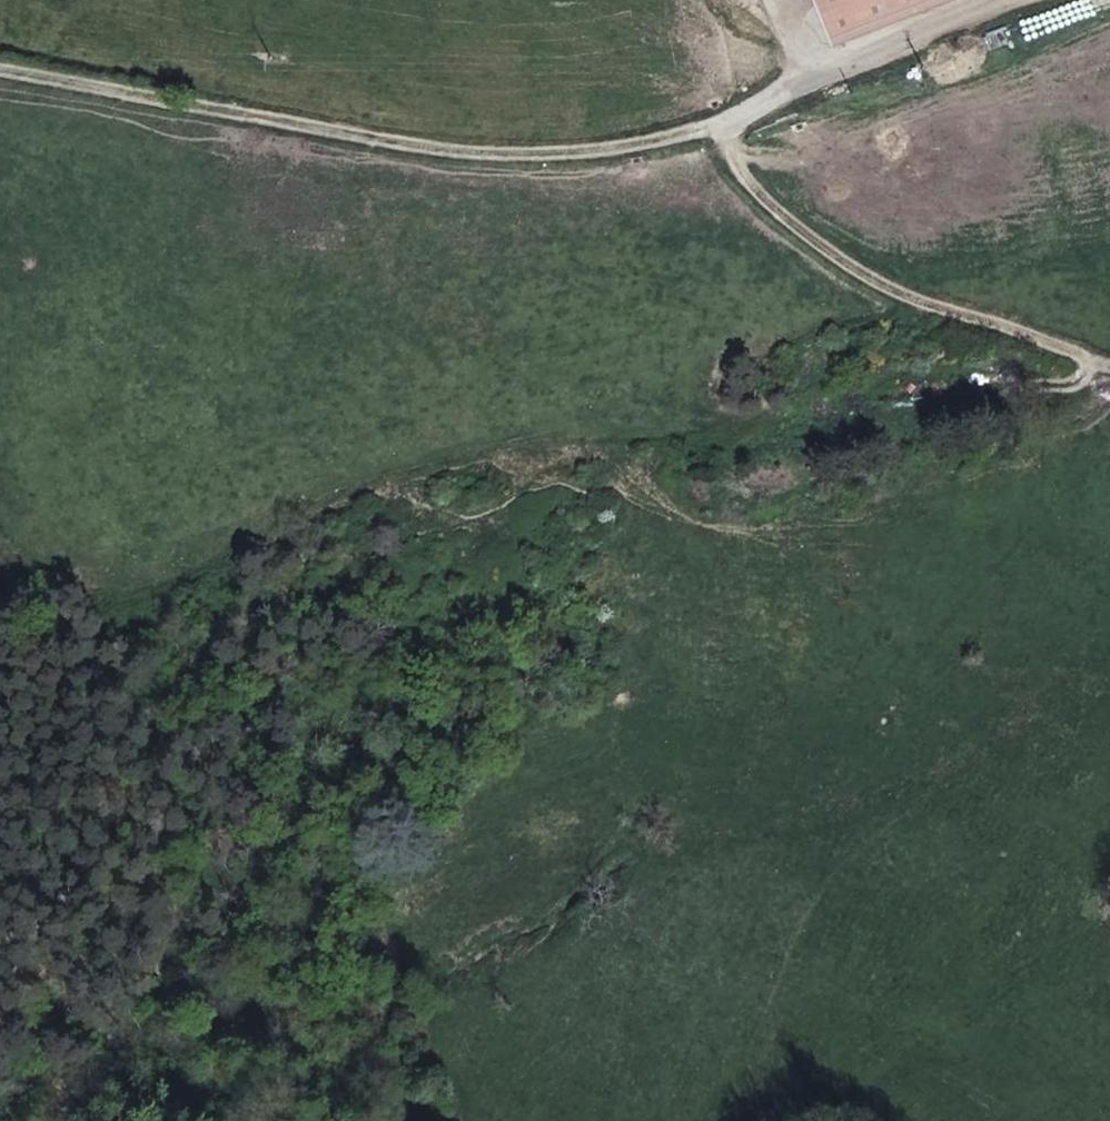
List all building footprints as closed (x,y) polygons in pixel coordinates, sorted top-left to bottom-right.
[(842,35),(935,0),(828,0),(842,35)]
